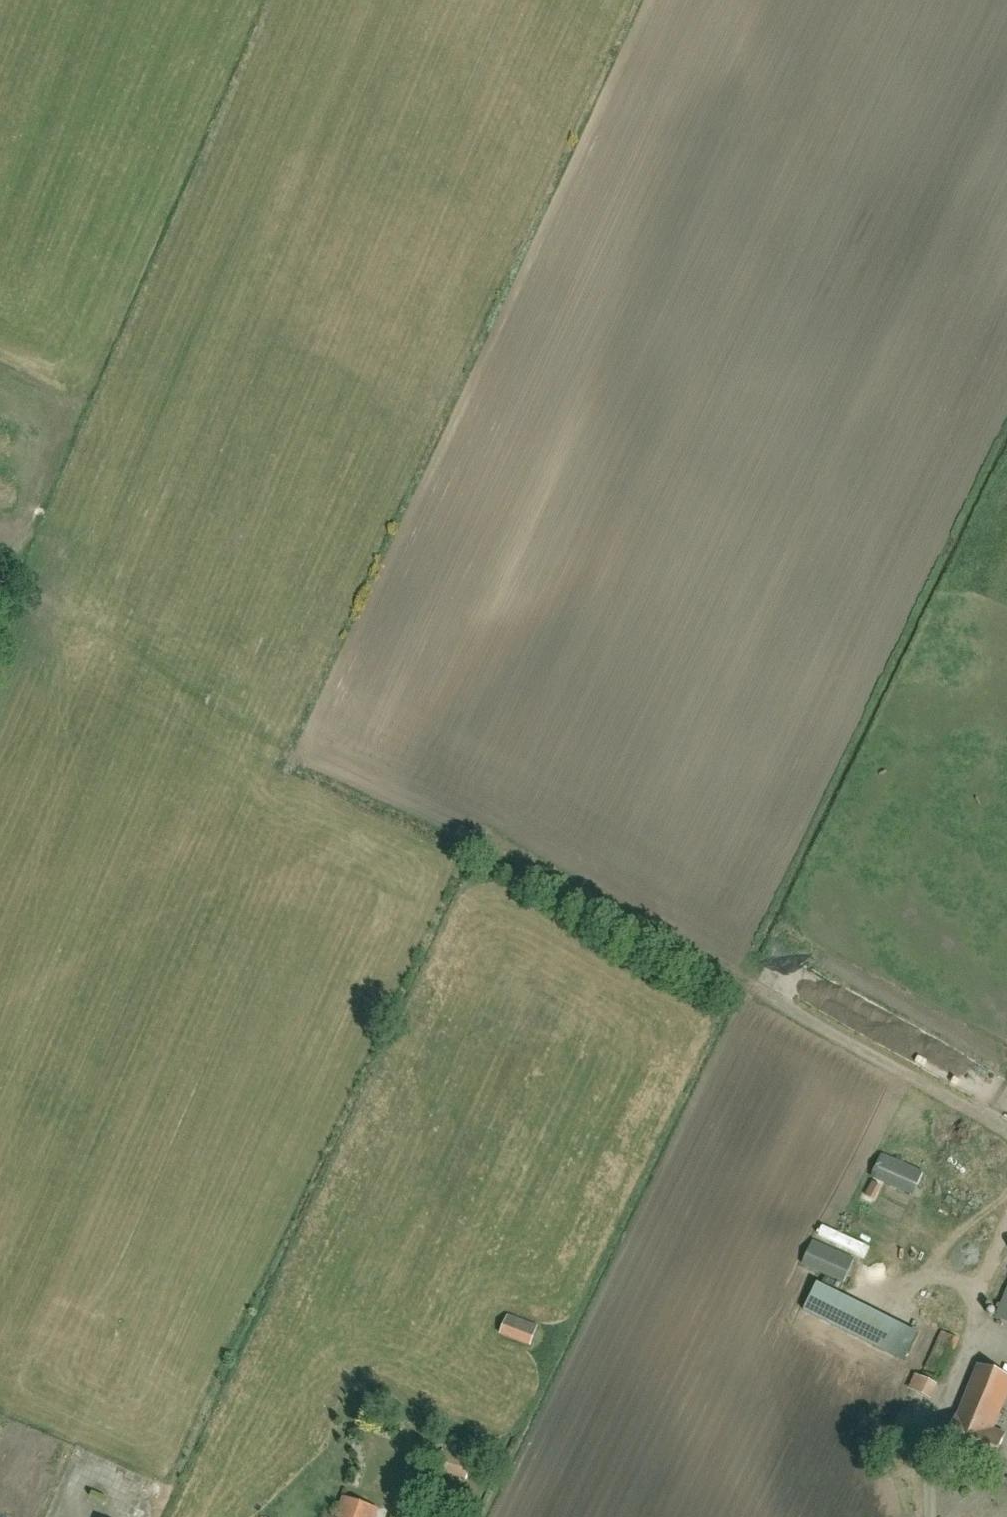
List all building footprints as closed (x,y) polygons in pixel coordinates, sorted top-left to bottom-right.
[(923,1173),(882,1155),(872,1179),(913,1196),(923,1173)] [(882,1186),(872,1182),(865,1196),(875,1201),(882,1186)] [(854,1260),(813,1242),(802,1266),(843,1284),(854,1260)] [(919,1334),(816,1282),(801,1310),(904,1362),(919,1334)] [(995,1318),(1006,1323),(1006,1290),(995,1318)] [(530,1347),(538,1326),(508,1315),(500,1336),(530,1347)] [(941,1332),(922,1374),(940,1382),(959,1340),(941,1332)] [(952,1456),(990,1472),(1005,1435),(993,1431),(1006,1397),(1006,1379),(978,1367),(958,1416),(957,1416),(942,1452),(952,1456)] [(933,1398),(940,1383),(916,1373),(910,1387),(933,1398)] [(467,1482),(474,1461),(443,1450),(436,1470),(467,1482)] [(378,1509),(343,1497),(337,1516),(376,1516),(378,1509)]
